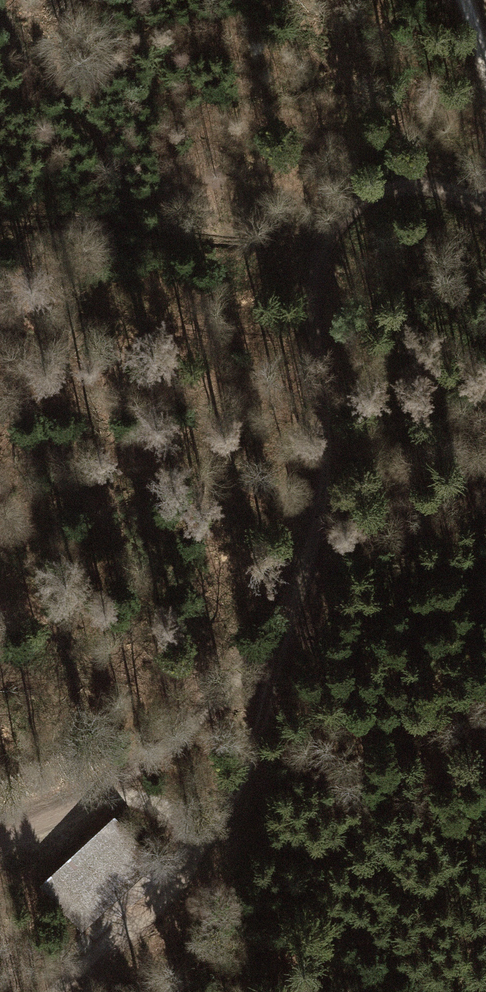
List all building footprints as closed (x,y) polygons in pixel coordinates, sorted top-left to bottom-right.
[(40,882),(82,927),(156,858),(114,813),(40,882)]
